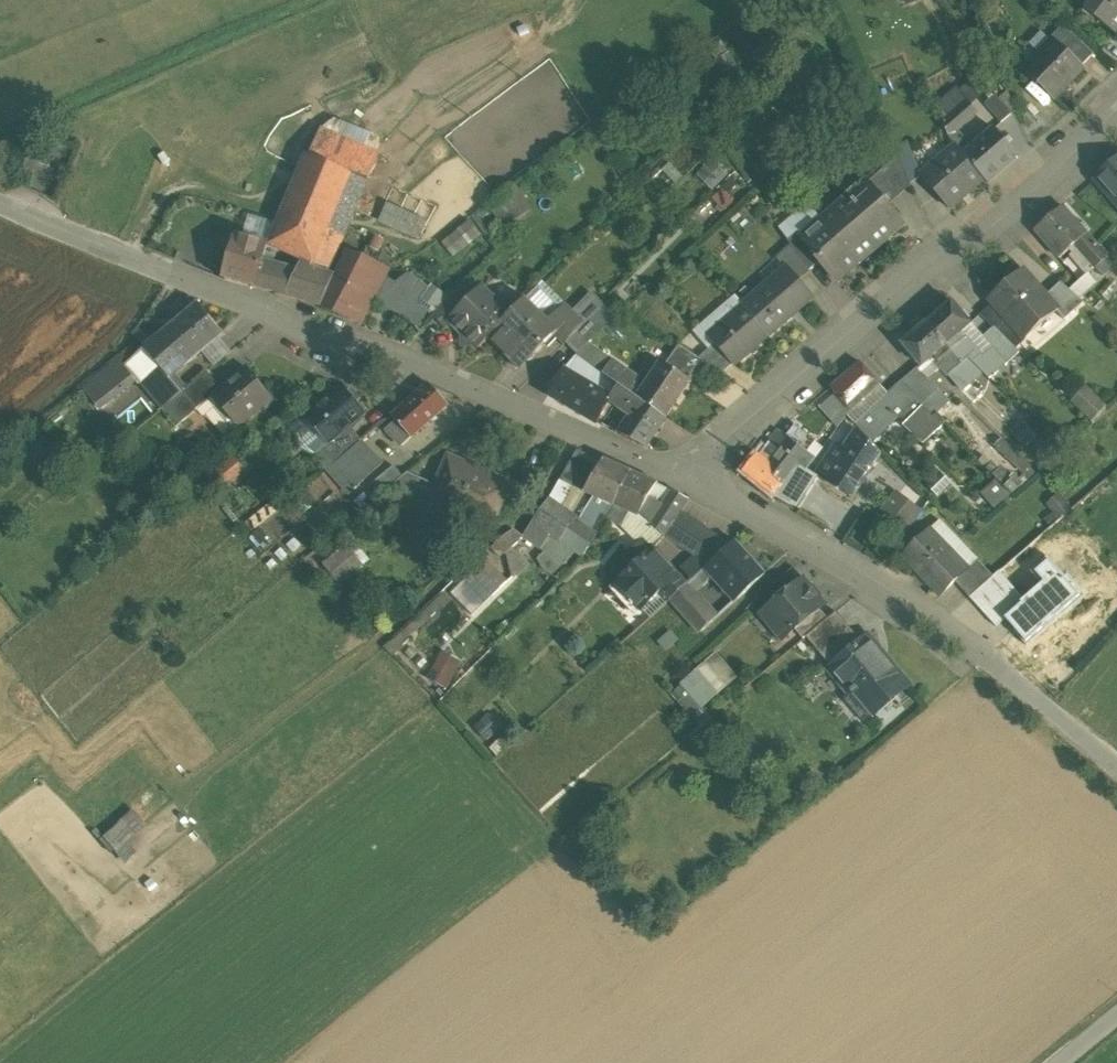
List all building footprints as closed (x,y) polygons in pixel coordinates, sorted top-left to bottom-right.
[(1085,9),(1116,34),(1116,32),(1116,0),(1092,0),(1085,9)] [(1094,54),(1071,33),(1059,45),(1081,67),(1094,54)] [(1059,45),(1053,40),(1024,70),(1054,98),(1083,68),(1081,67),(1059,45)] [(974,75),(957,90),(967,101),(968,100),(984,86),(974,75)] [(1011,115),(995,95),(985,104),(1002,123),(1011,115)] [(967,101),(943,122),(949,137),(978,112),(968,100),(967,101)] [(309,156),(366,179),(377,151),(321,128),(309,156)] [(994,128),(963,154),(985,180),(988,183),(1018,157),(994,128)] [(985,180),(955,145),(920,175),(951,210),(985,180)] [(34,161),(49,167),(53,157),(39,151),(34,161)] [(366,179),(309,156),(273,243),(304,257),(301,263),(325,271),(344,225),(346,226),(353,209),(366,179)] [(911,186),(898,156),(867,183),(887,206),(911,186)] [(1094,178),(1116,204),(1116,158),(1094,178)] [(695,172),(709,189),(724,176),(710,159),(695,172)] [(666,191),(681,176),(666,160),(650,175),(666,191)] [(385,187),(366,179),(353,209),(372,217),(385,187)] [(867,183),(823,221),(858,261),(902,223),(887,206),(867,183)] [(535,195),(508,213),(523,236),(550,219),(535,195)] [(413,239),(424,219),(383,198),(372,218),(413,239)] [(1087,234),(1063,206),(1035,230),(1059,258),(1075,244),(1087,234)] [(451,253),(477,237),(466,219),(440,235),(451,253)] [(858,261),(823,221),(803,238),(803,239),(819,257),(817,259),(820,262),(836,281),(858,261)] [(819,257),(803,239),(803,238),(797,231),(787,239),(791,245),(809,271),(820,262),(817,259),(819,257)] [(371,261),(381,239),(367,233),(363,242),(345,235),(340,247),(371,261)] [(1108,257),(1087,234),(1075,244),(1096,268),(1108,257)] [(267,245),(237,236),(225,279),(255,288),(263,261),(267,245)] [(809,271),(791,245),(776,259),(785,268),(786,268),(797,281),(809,271)] [(347,251),(324,307),(360,323),(388,269),(375,265),(347,251)] [(1108,257),(1096,268),(1102,275),(1114,265),(1108,257)] [(301,263),(263,261),(255,288),(287,296),(301,263)] [(325,271),(301,263),(287,296),(322,306),(335,275),(325,271)] [(785,268),(742,306),(743,306),(769,337),(813,299),(797,281),(786,268),(785,268)] [(1023,269),(989,298),(993,303),(1022,335),(1023,334),(1053,307),(1055,306),(1046,295),(1023,269)] [(1088,273),(1079,281),(1069,290),(1075,295),(1079,298),(1096,282),(1088,273)] [(396,284),(381,304),(416,328),(431,308),(421,300),(430,289),(411,274),(396,284)] [(1069,290),(1060,283),(1046,295),(1055,306),(1053,307),(1064,320),(1084,303),(1079,298),(1075,295),(1069,290)] [(492,300),(482,290),(451,321),(465,335),(465,344),(474,344),(479,349),(489,339),(488,339),(514,312),(502,300),(492,300)] [(592,294),(574,313),(585,324),(603,306),(592,294)] [(526,299),(514,312),(488,339),(489,339),(501,351),(510,359),(510,360),(519,369),(533,355),(534,356),(554,337),(559,332),(553,326),(526,299)] [(971,324),(952,302),(927,323),(963,364),(969,359),(976,353),(960,334),(971,324)] [(1022,335),(993,303),(981,314),(994,327),(1012,344),(1016,348),(1027,338),(1023,334),(1022,335)] [(199,304),(127,364),(154,397),(173,382),(170,379),(224,334),(199,304)] [(585,324),(566,343),(578,354),(589,344),(616,318),(603,306),(585,324)] [(769,337),(743,306),(709,335),(709,334),(708,335),(716,344),(733,365),(735,367),(769,337)] [(570,309),(553,326),(559,332),(554,337),(563,346),(566,343),(585,324),(574,313),(570,309)] [(963,364),(927,323),(903,344),(922,367),(933,357),(949,376),(963,364)] [(1012,344),(994,327),(982,338),(999,356),(1012,344)] [(639,380),(611,362),(589,344),(578,354),(577,355),(603,374),(610,379),(618,385),(638,399),(652,378),(643,373),(639,380)] [(733,365),(716,344),(699,359),(702,361),(722,374),(733,365)] [(1012,344),(999,356),(1006,365),(1020,352),(1016,348),(1012,344)] [(699,359),(679,345),(666,364),(689,380),(702,361),(699,359)] [(983,353),(979,357),(976,353),(969,359),(977,367),(987,357),(983,353)] [(603,374),(577,355),(564,371),(611,398),(614,393),(605,387),(610,379),(603,374)] [(1000,370),(987,357),(977,367),(981,370),(990,379),(1000,370)] [(977,367),(969,359),(963,364),(949,376),(960,388),(981,370),(977,367)] [(119,362),(99,378),(115,397),(135,382),(119,362)] [(652,378),(638,399),(641,402),(642,401),(666,417),(690,381),(689,380),(666,364),(662,362),(652,378)] [(860,362),(831,388),(851,411),(879,384),(860,362)] [(273,398),(247,366),(221,387),(213,394),(214,396),(239,426),(273,398)] [(917,368),(899,384),(915,401),(920,406),(938,389),(917,368)] [(564,371),(550,395),(597,423),(611,399),(611,398),(564,371)] [(208,372),(186,390),(184,392),(198,408),(214,396),(213,394),(221,387),(208,372)] [(115,397),(99,378),(84,389),(100,409),(115,397)] [(173,382),(154,397),(163,409),(184,392),(186,390),(176,379),(173,382)] [(618,385),(610,379),(605,387),(614,393),(618,385)] [(1081,383),(1066,400),(1089,420),(1104,403),(1081,383)] [(448,405),(429,384),(393,417),(412,438),(448,405)] [(915,401),(899,384),(888,393),(904,411),(915,401)] [(366,414),(344,387),(307,418),(328,443),(329,445),(332,442),(348,428),(348,429),(366,414)] [(938,389),(920,406),(922,407),(932,417),(949,401),(938,389)] [(184,392),(163,409),(177,425),(198,408),(184,392)] [(904,411),(888,393),(875,404),(892,422),(904,411)] [(666,417),(642,401),(641,402),(620,434),(620,435),(645,448),(666,417)] [(922,407),(906,423),(923,443),(933,434),(934,435),(942,427),(932,417),(922,407)] [(1018,418),(1007,431),(1025,445),(1036,431),(1018,418)] [(816,441),(796,426),(787,437),(790,439),(807,452),(816,441)] [(348,429),(348,428),(332,442),(345,456),(360,442),(348,429)] [(787,437),(778,430),(769,441),(781,450),(790,439),(787,437)] [(860,431),(843,448),(836,444),(817,476),(851,497),(861,482),(880,452),(860,431)] [(781,450),(770,465),(758,455),(745,472),(773,495),(799,464),(807,452),(790,439),(781,450)] [(1018,480),(1014,476),(1011,479),(1001,470),(999,472),(978,448),(971,453),(1011,495),(1036,473),(1002,439),(996,445),(1025,474),(1018,480)] [(332,442),(329,445),(328,443),(314,455),(327,470),(345,456),(332,442)] [(360,442),(345,456),(354,466),(369,452),(360,442)] [(591,457),(578,450),(549,500),(562,510),(575,487),(585,492),(601,464),(590,459),(591,457)] [(354,466),(339,479),(350,492),(381,464),(369,452),(354,466)] [(807,452),(799,464),(807,470),(815,458),(807,452)] [(508,484),(449,458),(437,486),(432,498),(460,511),(458,515),(490,529),(504,497),(510,485),(508,484)] [(633,472),(604,459),(601,464),(585,492),(594,496),(614,505),(633,472)] [(799,464),(773,495),(792,505),(811,472),(807,470),(799,464)] [(394,466),(373,484),(382,494),(385,492),(403,477),(394,466)] [(531,480),(513,472),(508,484),(510,485),(504,497),(520,504),(531,480)] [(657,483),(633,472),(614,505),(615,506),(628,512),(639,516),(653,491),(657,484),(657,483)] [(421,479),(408,473),(403,477),(385,492),(410,503),(421,479)] [(437,486),(421,479),(410,503),(426,510),(432,498),(437,486)] [(869,488),(861,482),(851,497),(857,502),(869,488)] [(689,500),(657,484),(653,491),(666,498),(650,524),(664,537),(689,500)] [(1000,487),(987,497),(995,506),(1008,496),(1000,487)] [(922,512),(900,493),(891,504),(914,522),(922,512)] [(614,505),(594,496),(578,521),(597,534),(607,518),(615,506),(614,505)] [(562,510),(549,500),(534,523),(582,557),(597,534),(578,521),(562,510)] [(914,522),(891,504),(880,518),(902,536),(914,522)] [(628,512),(615,506),(607,518),(621,526),(628,512)] [(731,546),(692,521),(678,543),(697,556),(682,569),(692,580),(707,567),(731,546)] [(930,530),(968,570),(977,561),(939,521),(930,530)] [(493,540),(500,552),(522,540),(515,527),(493,540)] [(968,570),(930,530),(903,556),(941,595),(955,582),(968,570)] [(643,539),(625,556),(635,567),(654,550),(643,539)] [(765,574),(736,541),(731,546),(707,567),(714,574),(737,600),(765,574)] [(357,570),(341,551),(347,547),(346,546),(323,565),(340,585),(363,567),(362,566),(357,570)] [(686,586),(654,550),(635,567),(618,583),(641,609),(662,590),(671,600),(686,586)] [(482,555),(447,593),(470,614),(505,576),(482,555)] [(1014,631),(1027,646),(1085,595),(1068,575),(1066,576),(1048,556),(1030,571),(1042,584),(1024,600),(1020,603),(1022,604),(1005,619),(1015,630),(1014,631)] [(968,570),(955,582),(970,597),(993,577),(977,561),(968,570)] [(692,580),(689,584),(695,590),(714,574),(707,567),(692,580)] [(1024,600),(999,571),(993,577),(970,597),(996,627),(1005,619),(1022,604),(1020,603),(1024,600)] [(803,580),(765,612),(786,637),(795,630),(820,609),(825,605),(803,580)] [(695,590),(689,584),(686,586),(671,600),(701,632),(719,616),(695,590)] [(820,609),(795,630),(803,640),(806,637),(828,619),(820,609)] [(828,619),(806,637),(831,667),(861,642),(836,612),(828,619)] [(888,658),(885,661),(866,638),(861,642),(831,667),(829,669),(851,696),(856,692),(873,711),(891,696),(894,699),(910,685),(888,658)] [(444,689),(458,660),(436,648),(422,677),(444,689)] [(717,694),(697,671),(676,690),(690,706),(695,701),(702,709),(717,694)] [(873,711),(856,692),(851,696),(846,701),(864,723),(874,714),(873,711)] [(481,738),(497,728),(488,714),(472,724),(481,738)] [(139,809),(101,835),(109,848),(148,822),(139,809)]
